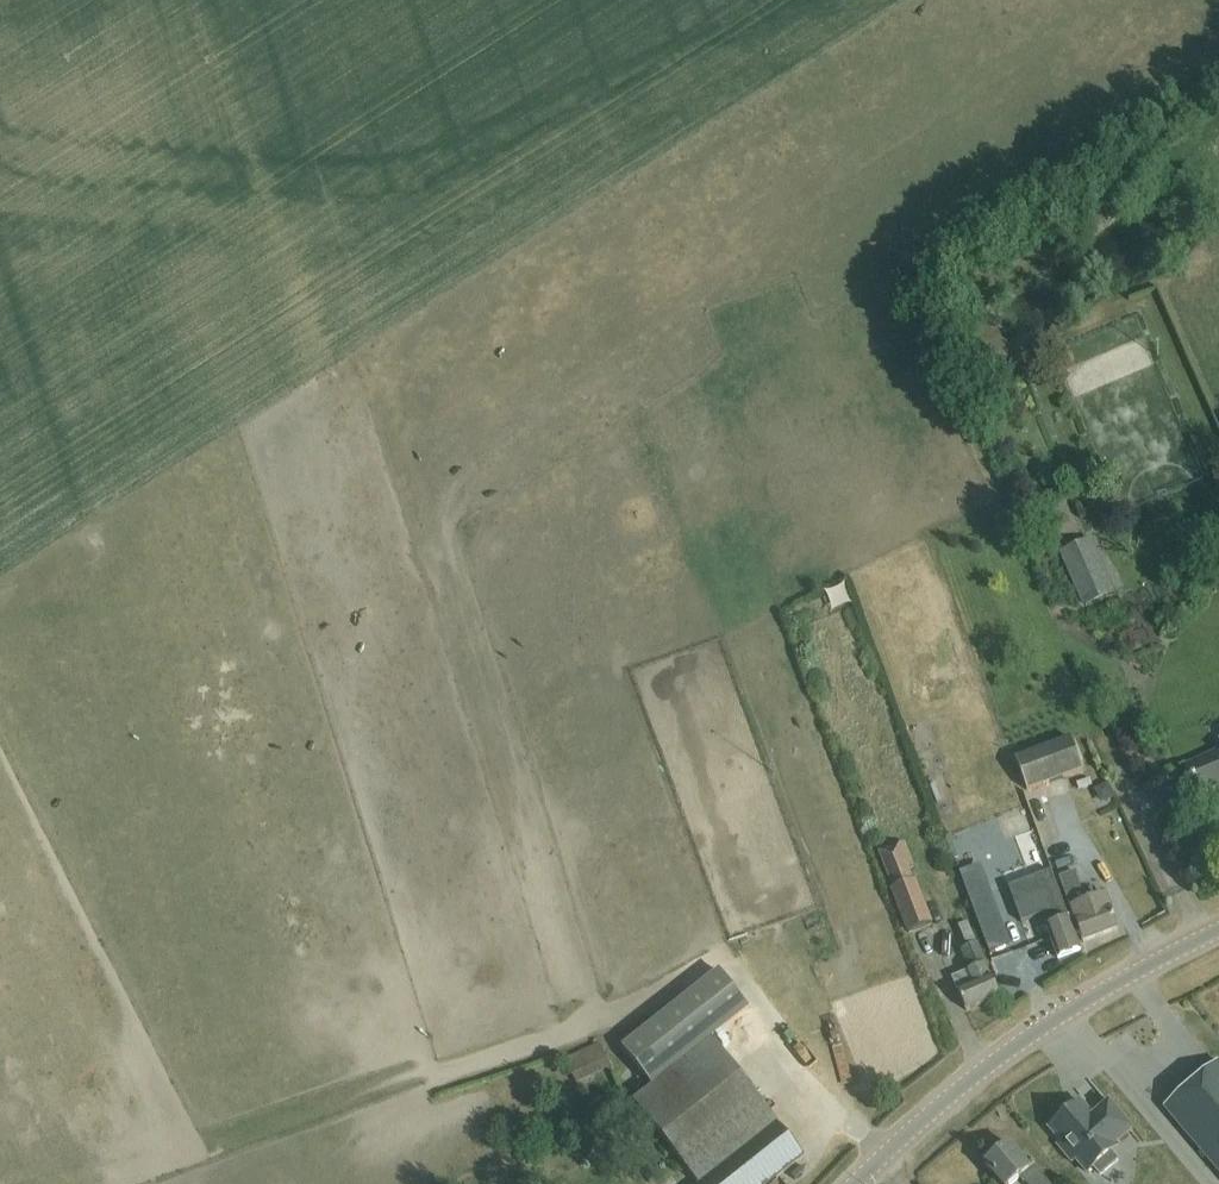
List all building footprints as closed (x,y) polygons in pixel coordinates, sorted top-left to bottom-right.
[(986,327),(978,337),(968,349),(997,373),(1002,367),(1015,351),(986,327)] [(1090,542),(1063,554),(1071,572),(1098,560),(1090,542)] [(851,581),(830,587),(837,611),(859,604),(851,581)] [(1051,704),(1056,717),(1077,709),(1072,696),(1051,704)] [(1074,741),(1020,761),(1031,791),(1085,770),(1074,741)] [(1186,768),(1188,772),(1197,792),(1199,795),(1218,786),(1218,752),(1186,768)] [(1115,797),(1109,784),(1097,789),(1103,802),(1115,797)] [(1034,804),(1022,808),(1028,828),(1041,823),(1034,804)] [(1035,831),(1021,836),(1031,863),(1045,858),(1035,831)] [(905,844),(880,854),(887,872),(895,891),(893,892),(902,913),(909,933),(932,925),(925,906),(916,883),(914,883),(911,876),(909,869),(911,868),(914,867),(910,856),(905,844)] [(1050,871),(1010,887),(1024,926),(1042,919),(1057,959),(1081,949),(1056,886),(1050,871)] [(1063,880),(1085,941),(1116,930),(1110,911),(1113,910),(1108,897),(1087,904),(1076,876),(1063,880)] [(1009,944),(991,895),(971,903),(989,952),(1009,944)] [(969,1014),(1001,999),(967,924),(959,929),(969,951),(962,954),(971,973),(953,982),(969,1014)] [(651,1088),(710,1040),(747,1010),(716,971),(620,1049),(651,1088)] [(560,1055),(575,1083),(609,1065),(594,1037),(560,1055)] [(803,1155),(710,1040),(651,1088),(632,1103),(698,1183),(767,1183),(803,1155)] [(1165,1109),(1218,1173),(1218,1063),(1165,1109)] [(1080,1103),(1050,1128),(1062,1143),(1058,1146),(1072,1163),(1076,1159),(1088,1174),(1095,1168),(1101,1175),(1118,1161),(1112,1153),(1119,1148),(1116,1144),(1133,1130),(1109,1102),(1092,1117),(1080,1103)] [(1030,1183),(1053,1183),(1028,1153),(1022,1157),(1010,1143),(987,1161),(1005,1183),(1010,1183),(1022,1174),(1030,1183)]
